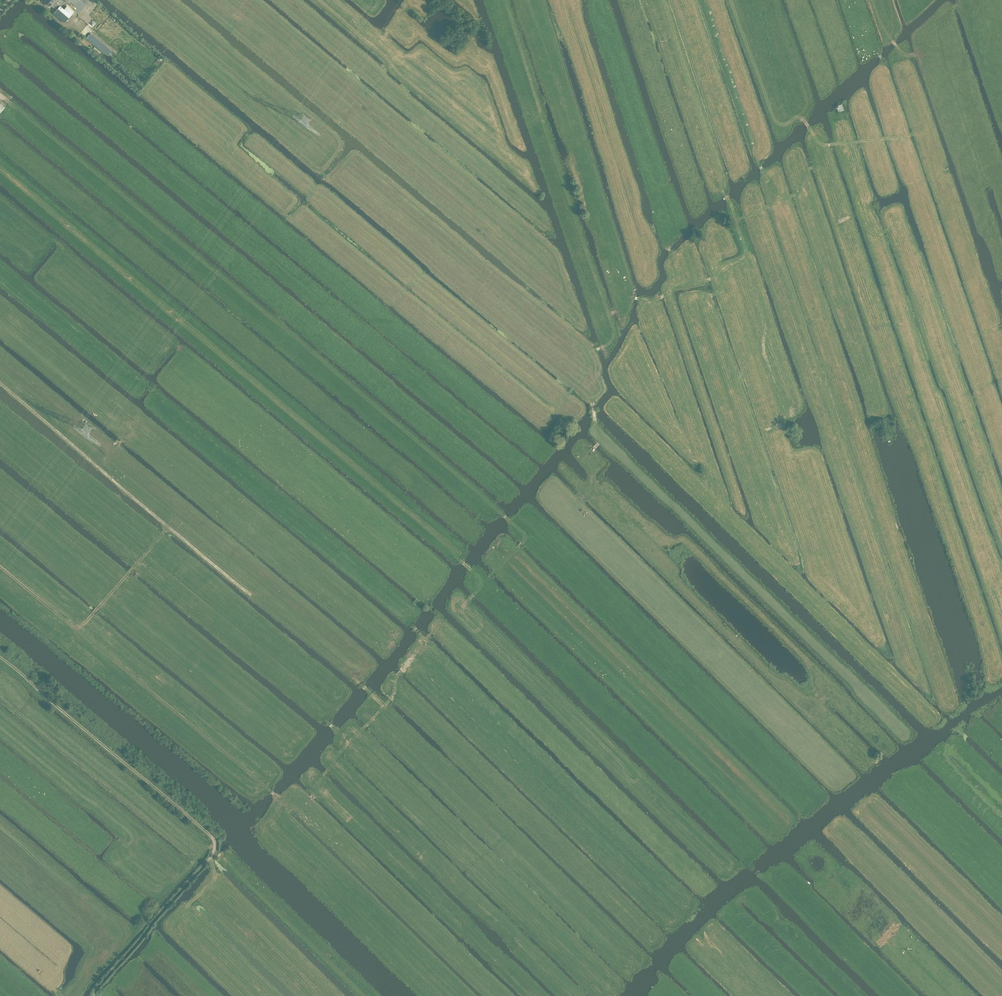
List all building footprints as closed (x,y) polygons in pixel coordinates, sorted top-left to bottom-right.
[(44,1),(46,2),(45,3),(48,6),(49,5),(50,6),(51,5),(53,7),(56,10),(53,13),(65,23),(74,12),(67,6),(64,9),(60,6),(60,5),(57,3),(59,0),(46,0),(44,1)]
